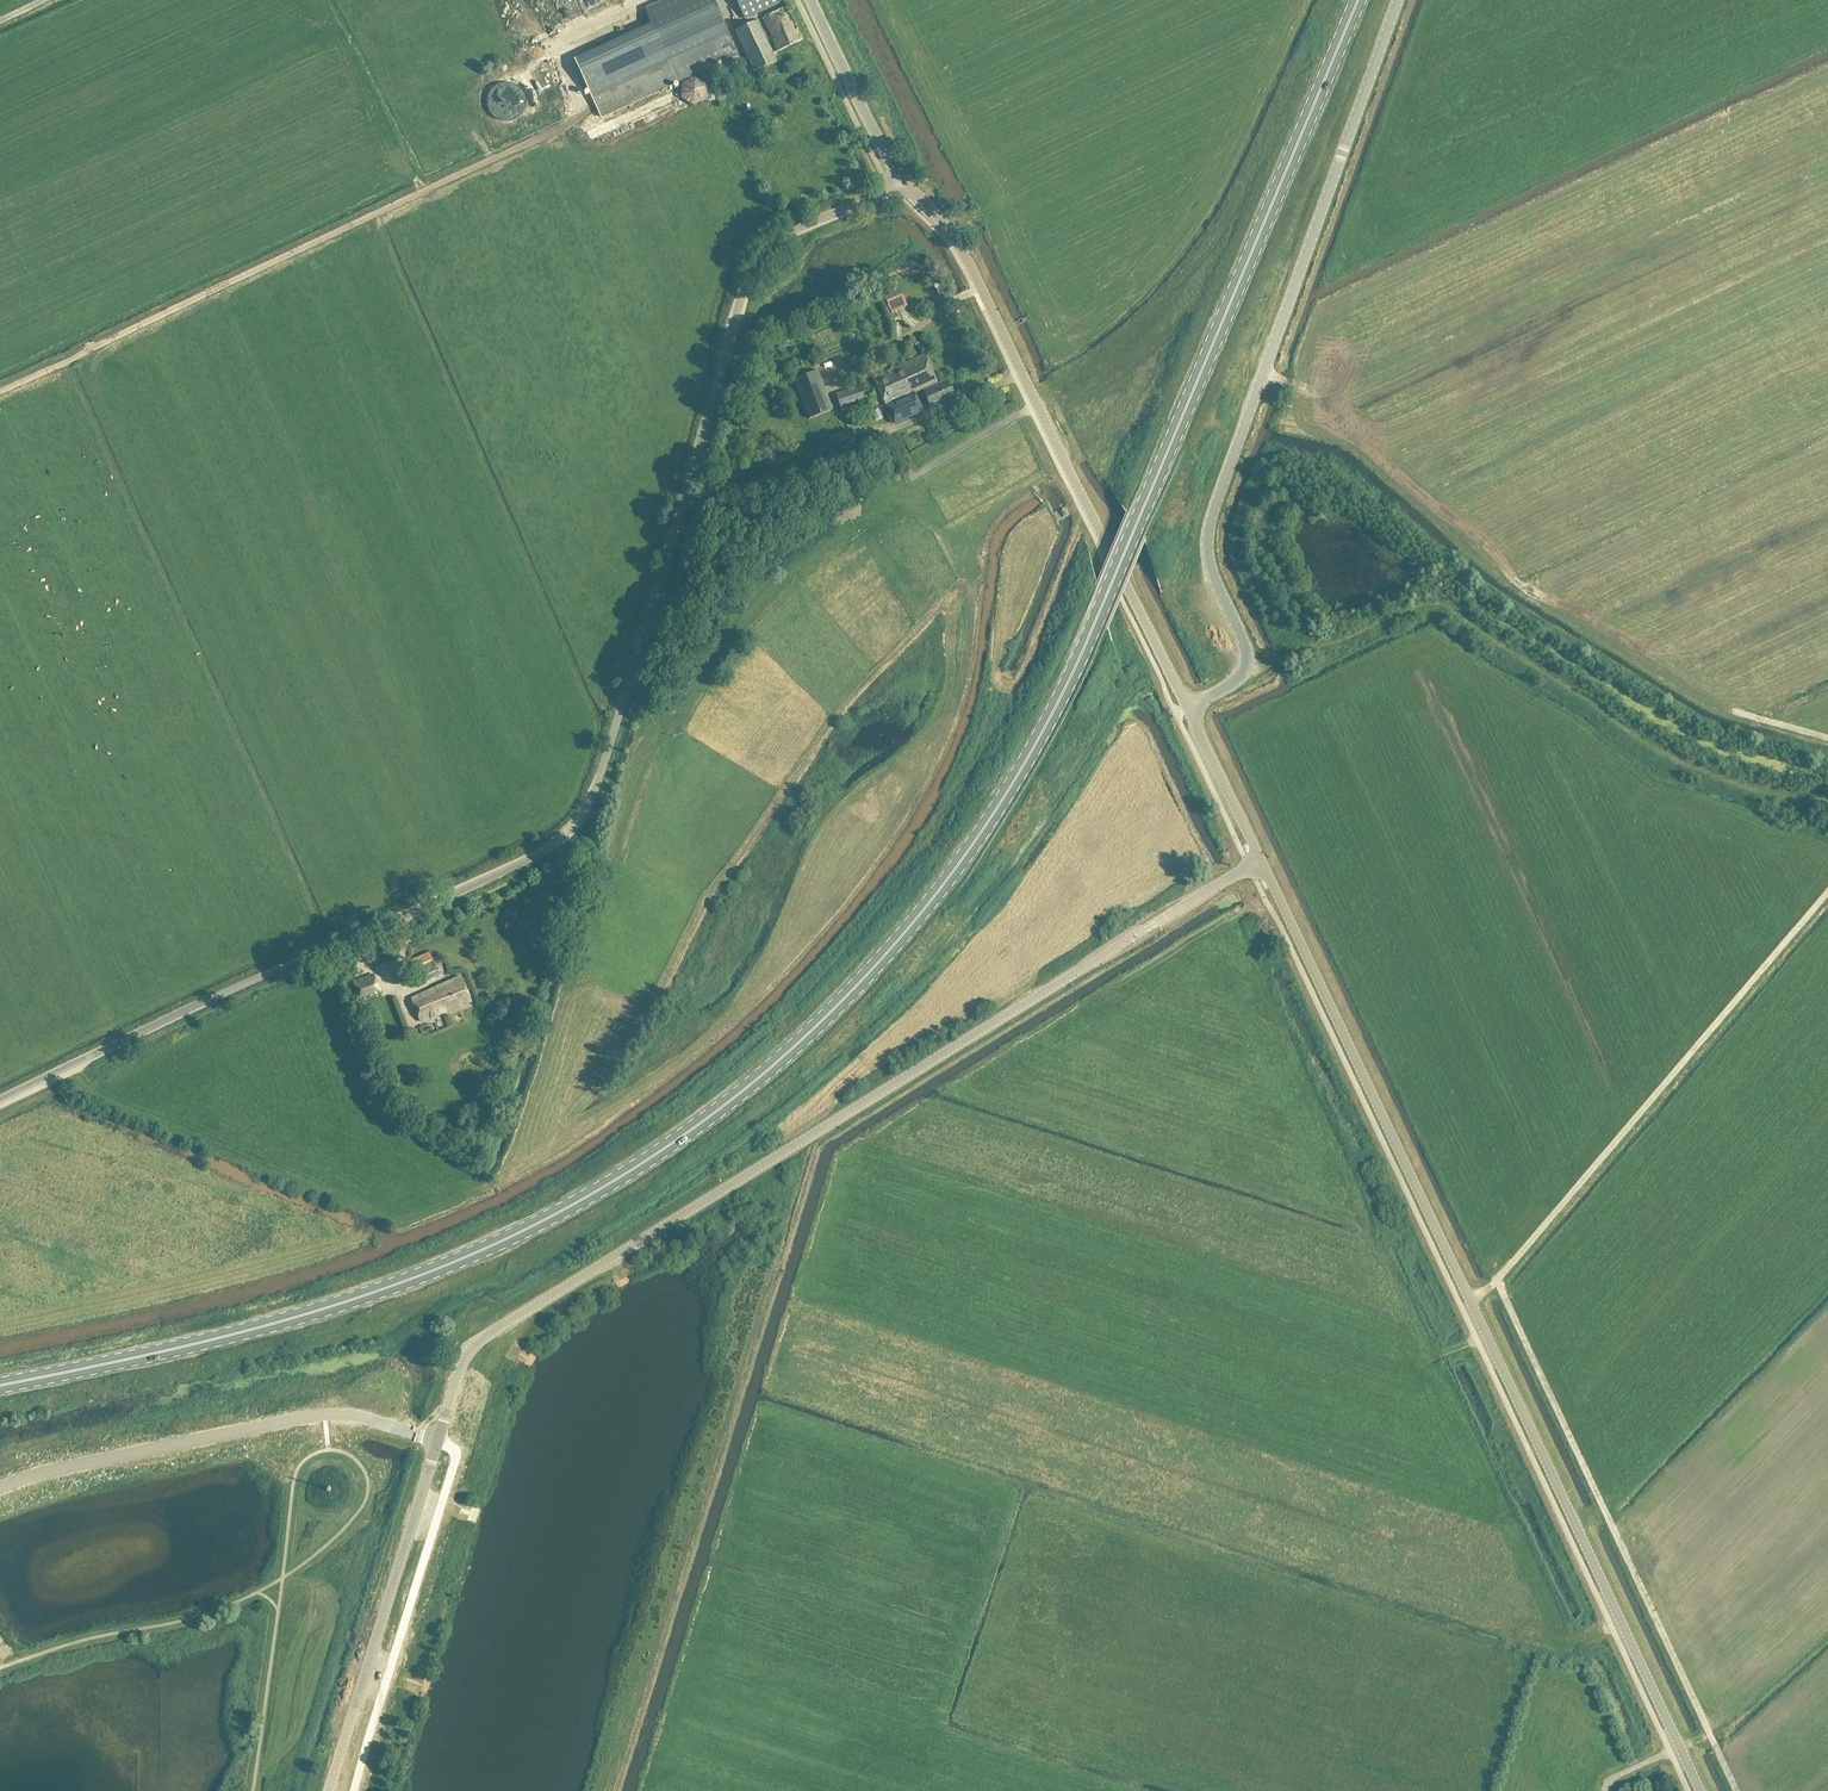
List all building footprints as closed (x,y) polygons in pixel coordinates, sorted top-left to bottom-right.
[(728,33),(713,0),(666,0),(644,10),(667,63),(593,99),(601,118),(675,84),(738,56),(728,33)] [(783,0),(735,0),(744,20),(767,9),(769,13),(778,9),(775,5),(784,1),(783,0)] [(802,40),(787,7),(762,19),(777,52),(802,40)] [(757,20),(734,31),(754,72),(776,63),(757,20)] [(607,33),(595,39),(600,48),(611,43),(607,33)] [(706,100),(707,86),(695,77),(682,84),(680,98),(692,106),(706,100)] [(938,281),(933,284),(939,294),(944,291),(938,281)] [(899,289),(883,296),(891,313),(907,306),(899,289)] [(914,393),(937,383),(924,355),(910,361),(910,362),(873,378),(886,406),(914,393)] [(832,409),(818,372),(817,370),(793,379),(808,418),(832,409)] [(954,397),(947,380),(923,391),(931,407),(954,397)] [(864,399),(860,387),(836,395),(840,407),(864,399)] [(914,393),(886,406),(895,424),(923,411),(914,393)] [(882,417),(878,409),(871,412),(875,421),(882,417)] [(848,469),(866,468),(866,460),(848,460),(848,469)] [(415,970),(433,962),(429,952),(411,960),(415,970)] [(439,975),(433,962),(415,970),(421,983),(439,975)] [(379,991),(373,975),(353,983),(359,998),(379,991)] [(471,1002),(460,976),(411,999),(420,1022),(471,1002)]
